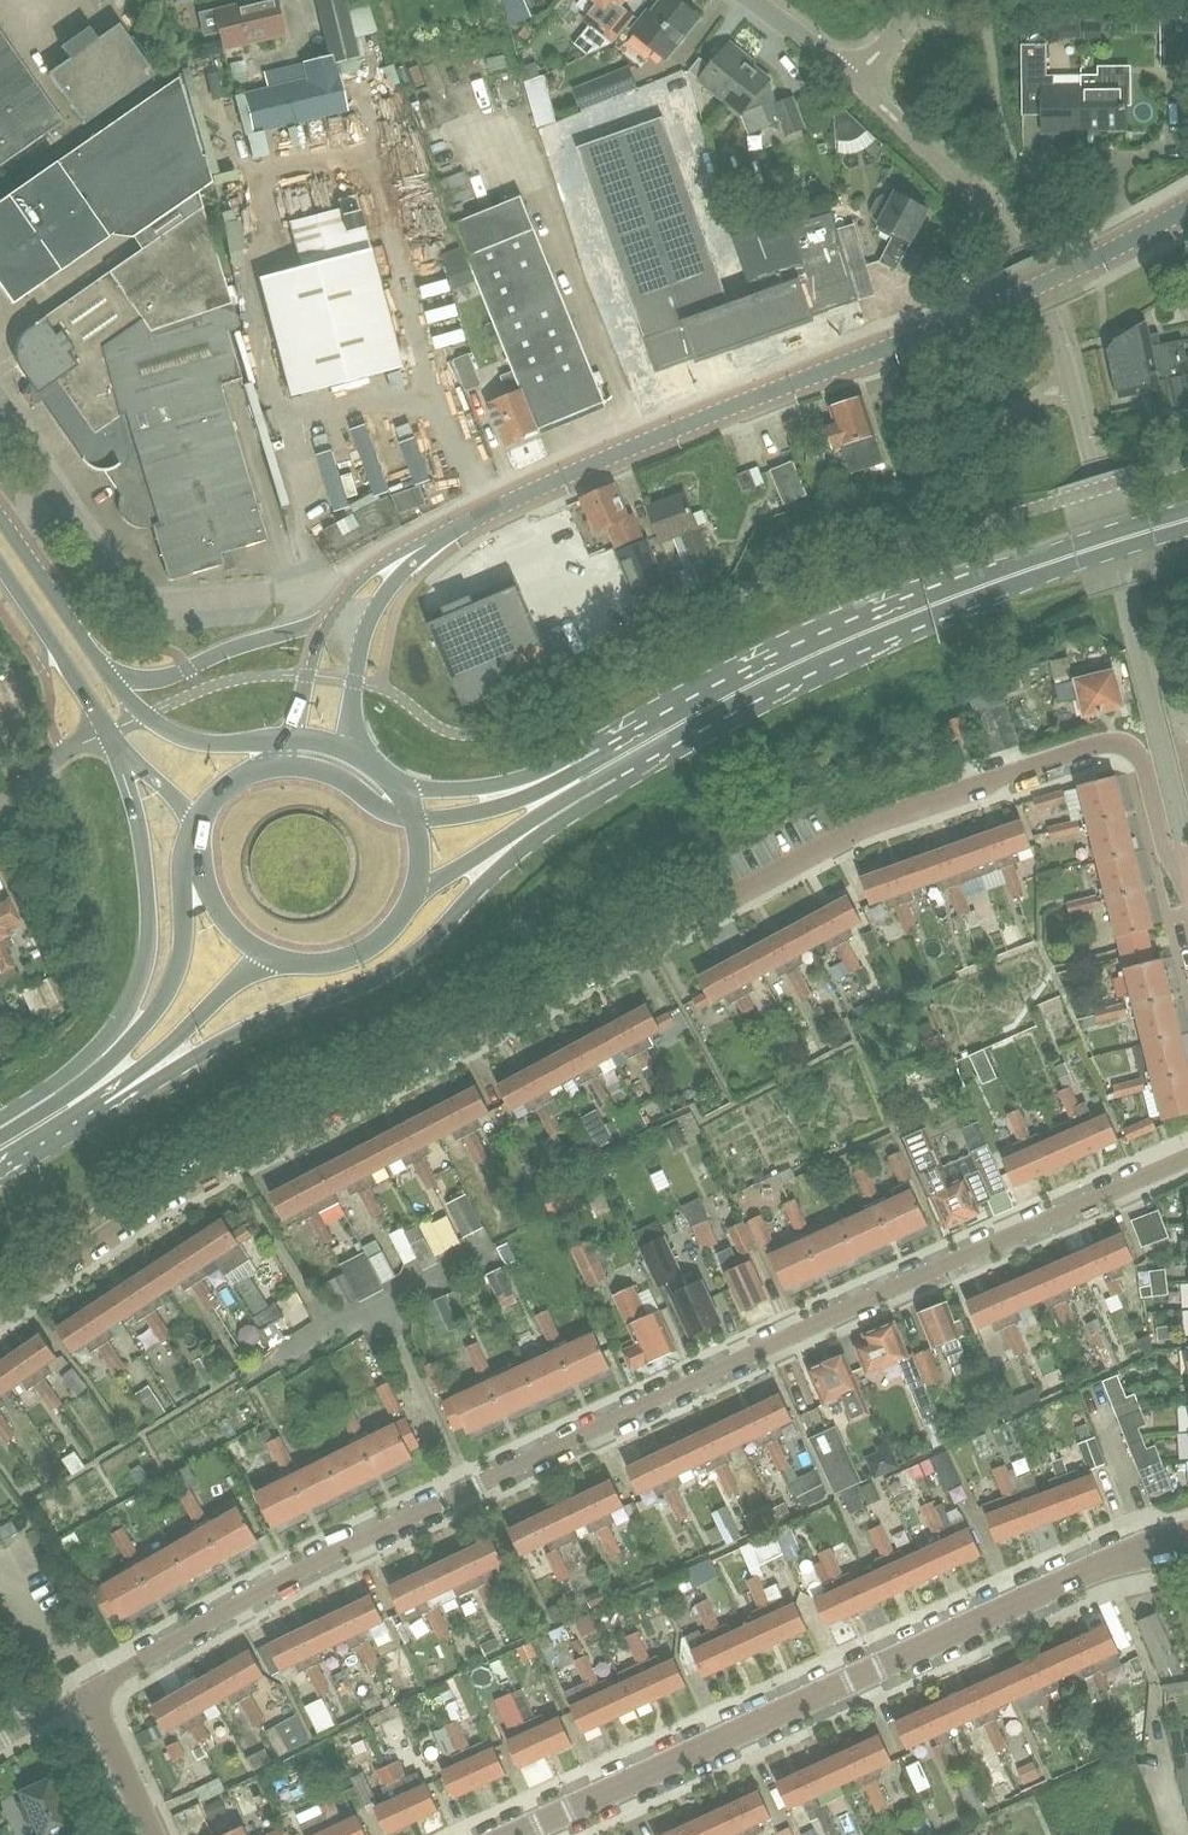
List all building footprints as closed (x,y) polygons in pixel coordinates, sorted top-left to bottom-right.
[(275,0),(256,0),(214,10),(200,14),(205,37),(219,34),(223,50),(284,35),(275,0)] [(326,33),(331,55),(334,55),(336,63),(357,58),(342,0),(318,0),(326,33)] [(600,5),(593,13),(597,16),(590,24),(613,43),(635,16),(622,5),(627,0),(594,0),(600,5)] [(699,17),(679,0),(663,0),(652,14),(648,11),(632,31),(666,58),(699,17)] [(532,17),(526,3),(507,11),(510,26),(532,17)] [(1161,18),(1161,66),(1187,66),(1187,17),(1161,18)] [(1100,39),(1099,21),(1085,22),(1085,39),(1100,39)] [(83,124),(154,74),(118,23),(96,39),(88,27),(60,46),(68,58),(47,73),(83,124)] [(1069,37),(1069,25),(1057,25),(1057,37),(1069,37)] [(62,121),(0,32),(0,165),(62,121)] [(748,56),(731,42),(711,68),(706,69),(701,66),(702,65),(697,61),(689,71),(741,113),(749,134),(783,122),(787,134),(803,128),(792,99),(778,104),(769,80),(745,60),(748,56)] [(1082,86),(1055,86),(1055,75),(1047,75),(1047,44),(1022,44),(1022,100),(1043,100),(1044,131),(1083,130),(1083,126),(1082,126),(1082,86)] [(347,110),(336,63),(334,55),(331,55),(303,62),(303,63),(263,73),(267,88),(243,94),(253,134),(347,110)] [(540,76),(536,65),(523,69),(526,80),(540,76)] [(614,97),(606,75),(574,88),(583,109),(614,97)] [(197,192),(212,181),(205,155),(202,157),(178,76),(55,162),(0,201),(0,287),(12,304),(108,237),(132,237),(197,192)] [(1127,127),(1126,85),(1082,86),(1082,126),(1083,126),(1096,128),(1098,127),(1127,127)] [(556,121),(550,100),(532,106),(539,128),(556,121)] [(868,130),(845,109),(835,109),(837,140),(845,141),(851,141),(854,140),(857,139),(860,137),(868,130)] [(610,130),(608,110),(595,111),(596,131),(610,130)] [(606,135),(576,146),(592,191),(605,228),(618,264),(631,301),(644,337),(656,371),(698,356),(699,359),(745,343),(732,306),(719,270),(706,233),(693,197),(680,160),(664,115),(635,125),(606,135)] [(843,156),(877,150),(875,138),(841,144),(843,156)] [(465,169),(438,180),(449,208),(462,203),(477,197),(465,169)] [(237,325),(236,321),(231,303),(202,207),(197,192),(132,237),(141,249),(120,264),(109,271),(27,329),(23,332),(19,337),(16,342),(15,348),(14,354),(15,359),(17,365),(20,370),(59,427),(83,461),(88,466),(95,469),(102,470),(104,470),(120,494),(119,499),(118,503),(119,508),(120,512),(122,517),(125,520),(128,523),(132,526),(137,527),(141,528),(146,527),(152,526),(169,580),(222,564),(219,554),(266,539),(220,386),(241,380),(227,331),(232,330),(234,329),(235,328),(237,325)] [(896,193),(891,201),(887,201),(882,201),(877,204),(873,211),(874,219),(880,223),(876,229),(892,238),(880,262),(896,271),(929,210),(896,193)] [(399,367),(355,195),(338,199),(340,210),(289,223),(301,268),(259,279),(289,396),(399,367)] [(508,358),(538,429),(544,427),(544,428),(545,427),(605,402),(522,196),(468,218),(462,203),(449,208),(456,223),(454,224),(508,358)] [(802,262),(748,281),(767,335),(813,319),(812,316),(858,300),(833,212),(789,225),(802,262)] [(473,270),(464,248),(446,255),(451,278),(473,270)] [(862,252),(846,257),(850,271),(866,266),(862,252)] [(430,300),(438,324),(453,319),(445,295),(430,300)] [(1150,333),(1147,319),(1117,338),(1109,350),(1117,397),(1140,393),(1145,417),(1187,408),(1187,356),(1184,338),(1162,343),(1160,331),(1150,333)] [(482,385),(470,353),(454,359),(466,391),(482,385)] [(527,434),(538,429),(508,358),(514,371),(501,376),(509,396),(489,405),(506,445),(527,436),(527,434)] [(464,388),(448,391),(452,417),(468,414),(464,388)] [(236,412),(255,411),(254,395),(235,396),(236,412)] [(863,397),(847,402),(869,468),(885,463),(863,397)] [(869,468),(847,402),(831,408),(837,425),(828,428),(835,448),(842,446),(851,474),(869,468)] [(393,425),(345,443),(352,460),(355,459),(361,475),(370,472),(379,494),(392,488),(386,471),(399,466),(390,444),(400,441),(393,425)] [(433,443),(402,448),(406,475),(438,469),(433,443)] [(807,494),(793,461),(771,470),(785,504),(807,494)] [(745,492),(765,483),(758,467),(737,475),(745,492)] [(875,492),(869,475),(853,480),(858,498),(875,492)] [(614,484),(582,498),(597,532),(608,527),(628,517),(614,484)] [(708,554),(685,492),(648,506),(662,542),(674,538),(686,568),(665,577),(675,599),(689,593),(689,592),(702,586),(693,565),(691,560),(708,554)] [(400,513),(424,513),(424,494),(400,494),(400,513)] [(342,527),(370,527),(370,511),(342,511),(342,527)] [(633,515),(628,517),(608,527),(617,547),(642,535),(633,515)] [(647,540),(618,552),(635,594),(664,581),(647,540)] [(444,609),(425,616),(464,706),(554,668),(515,578),(472,596),(470,596),(471,598),(446,608),(445,607),(443,608),(444,609)] [(1080,696),(1085,715),(1123,706),(1115,670),(1056,684),(1060,701),(1080,696)] [(1018,745),(1004,701),(974,711),(989,755),(1018,745)] [(967,734),(961,716),(946,721),(952,739),(967,734)] [(1125,814),(1116,775),(1099,779),(1079,785),(1088,823),(1125,814)] [(1063,789),(1049,794),(1052,805),(1067,801),(1063,789)] [(1052,805),(1049,794),(1035,798),(1038,810),(1052,805)] [(1135,851),(1125,814),(1088,823),(1098,861),(1135,851)] [(1077,818),(1063,822),(1067,836),(1081,832),(1077,818)] [(1031,846),(1021,819),(993,829),(1007,866),(1001,868),(1006,882),(1017,879),(1012,864),(1020,861),(1017,851),(1031,846)] [(1067,836),(1063,822),(1048,826),(1052,840),(1067,836)] [(1007,866),(993,829),(967,838),(980,875),(1001,868),(1007,866)] [(980,875),(967,838),(941,848),(954,885),(949,887),(954,901),(964,897),(966,900),(985,893),(980,875)] [(954,885),(941,848),(914,857),(924,885),(937,880),(941,889),(949,887),(954,885)] [(1144,888),(1135,851),(1098,861),(1107,897),(1144,888)] [(924,885),(914,857),(888,866),(901,903),(896,905),(902,919),(911,916),(906,902),(914,899),(911,889),(924,885)] [(901,903),(888,866),(861,876),(871,904),(885,899),(888,908),(896,905),(901,903)] [(1022,893),(1017,879),(1006,882),(1011,897),(1022,893)] [(1154,927),(1144,888),(1107,897),(1117,936),(1132,932),(1148,928),(1154,927)] [(862,920),(848,894),(822,908),(841,943),(836,946),(844,959),(853,953),(846,940),(854,936),(849,927),(862,920)] [(19,979),(0,938),(9,934),(8,931),(19,926),(5,897),(0,899),(0,987),(1,988),(19,979)] [(969,912),(966,900),(964,897),(954,901),(959,915),(964,913),(969,912)] [(1098,897),(1083,899),(1085,910),(1100,908),(1098,897)] [(1085,910),(1083,899),(1068,902),(1070,913),(1085,910)] [(881,945),(890,941),(873,905),(863,908),(881,945)] [(841,943),(822,908),(798,922),(812,948),(824,941),(829,950),(836,946),(841,943)] [(975,909),(969,912),(964,913),(970,928),(981,924),(975,909)] [(970,928),(964,913),(959,915),(953,917),(959,932),(970,928)] [(1062,914),(1061,949),(1074,949),(1075,914),(1062,914)] [(916,930),(911,916),(902,919),(907,934),(916,930)] [(812,948),(798,922),(773,936),(792,970),(787,973),(794,986),(804,980),(797,967),(804,963),(800,954),(812,948)] [(1021,946),(1014,924),(1002,928),(1009,950),(1021,946)] [(1151,940),(1148,928),(1132,932),(1135,944),(1151,940)] [(1135,944),(1132,932),(1117,936),(1120,948),(1135,944)] [(792,970),(773,936),(748,949),(762,975),(775,967),(780,977),(787,973),(792,970)] [(762,975),(748,949),(724,963),(742,997),(738,999),(745,1012),(754,1007),(747,994),(755,990),(750,981),(762,975)] [(1156,960),(1153,949),(1138,953),(1140,964),(1156,960)] [(861,966),(853,953),(844,959),(851,972),(861,966)] [(1140,964),(1138,953),(1122,957),(1125,967),(1140,964)] [(1172,996),(1162,958),(1156,960),(1140,964),(1125,967),(1135,1006),(1172,996)] [(742,997),(724,963),(699,977),(707,991),(693,999),(699,1009),(725,995),(730,1003),(738,999),(742,997)] [(57,1002),(46,979),(21,991),(31,1014),(57,1002)] [(811,993),(804,980),(794,986),(802,999),(811,993)] [(0,995),(0,1017),(8,1013),(0,995)] [(995,1014),(987,996),(973,1002),(980,1020),(995,1014)] [(1181,1034),(1172,996),(1135,1006),(1144,1043),(1181,1034)] [(1124,1003),(1109,1006),(1112,1018),(1127,1015),(1124,1003)] [(656,1019),(648,1004),(623,1017),(641,1052),(647,1049),(654,1045),(649,1036),(675,1022),(669,1012),(656,1019)] [(1112,1018),(1109,1006),(1094,1009),(1096,1015),(1097,1022),(1112,1018)] [(1096,1015),(1084,1018),(1086,1027),(1098,1024),(1097,1022),(1096,1015)] [(641,1052),(623,1017),(598,1031),(612,1056),(624,1050),(629,1059),(636,1054),(643,1067),(653,1062),(647,1049),(641,1052)] [(998,1077),(976,1027),(955,1036),(965,1057),(970,1055),(983,1084),(998,1077)] [(612,1056),(598,1031),(573,1044),(592,1079),(586,1082),(593,1095),(604,1089),(597,1075),(605,1071),(600,1063),(612,1056)] [(816,1034),(802,1041),(814,1065),(828,1058),(816,1034)] [(1187,1072),(1187,1060),(1181,1034),(1144,1043),(1154,1081),(1187,1072)] [(943,1046),(939,1036),(923,1042),(927,1052),(943,1046)] [(592,1079),(573,1044),(548,1058),(562,1083),(574,1077),(579,1086),(586,1082),(592,1079)] [(555,1098),(550,1090),(562,1083),(548,1058),(524,1071),(542,1105),(537,1108),(544,1121),(554,1116),(555,1117),(565,1111),(557,1097),(555,1098)] [(1069,1085),(1073,1083),(1063,1061),(1054,1065),(1064,1087),(1069,1085)] [(542,1105),(524,1071),(499,1084),(513,1110),(525,1103),(530,1112),(537,1108),(542,1105)] [(1154,1081),(1164,1119),(1187,1113),(1187,1072),(1154,1081)] [(1143,1077),(1129,1081),(1132,1094),(1147,1090),(1143,1077)] [(1132,1094),(1129,1081),(1114,1085),(1118,1098),(1132,1094)] [(491,1110),(478,1084),(453,1098),(471,1133),(467,1135),(474,1148),(482,1144),(475,1131),(483,1127),(478,1117),(491,1110)] [(1075,1099),(1069,1085),(1064,1087),(1059,1090),(1065,1104),(1075,1099)] [(611,1102),(604,1089),(593,1095),(600,1108),(611,1102)] [(471,1133),(453,1098),(427,1111),(441,1137),(454,1130),(459,1140),(467,1135),(471,1133)] [(1092,1151),(1077,1115),(1081,1113),(1077,1105),(1075,1099),(1065,1104),(1071,1118),(1051,1127),(1055,1136),(1066,1163),(1092,1151)] [(1118,1140),(1107,1113),(1093,1119),(1085,1101),(1077,1105),(1081,1113),(1077,1115),(1092,1151),(1118,1140)] [(1024,1122),(1018,1108),(1008,1113),(1014,1127),(1024,1122)] [(614,1140),(597,1110),(582,1119),(599,1148),(614,1140)] [(441,1137),(427,1111),(402,1124),(420,1160),(416,1162),(423,1175),(432,1170),(425,1157),(433,1153),(428,1144),(441,1137)] [(646,1114),(629,1121),(634,1134),(652,1127),(646,1114)] [(747,1114),(707,1131),(714,1146),(753,1130),(747,1114)] [(943,1175),(924,1131),(921,1132),(914,1115),(896,1123),(920,1178),(924,1176),(946,1227),(982,1212),(978,1203),(1008,1189),(988,1143),(970,1151),(978,1170),(949,1183),(945,1175),(943,1175)] [(561,1129),(555,1117),(554,1116),(544,1121),(551,1134),(561,1129)] [(1151,1116),(1137,1123),(1142,1134),(1156,1127),(1151,1116)] [(1030,1135),(1024,1122),(1014,1127),(1020,1140),(1012,1144),(1016,1153),(1003,1159),(1014,1185),(1041,1174),(1025,1138),(1030,1135)] [(1142,1134),(1137,1123),(1124,1129),(1129,1140),(1142,1134)] [(402,1124),(375,1138),(388,1164),(403,1157),(408,1166),(416,1162),(420,1160),(402,1124)] [(687,1140),(680,1125),(666,1132),(674,1147),(687,1140)] [(1066,1163),(1055,1136),(1043,1141),(1038,1132),(1030,1135),(1025,1138),(1041,1174),(1066,1163)] [(388,1164),(375,1138),(347,1153),(366,1188),(361,1190),(368,1204),(377,1199),(370,1186),(378,1182),(373,1172),(388,1164)] [(489,1157),(482,1144),(474,1148),(481,1161),(489,1157)] [(574,1165),(564,1145),(548,1153),(558,1173),(574,1165)] [(890,1155),(896,1169),(907,1164),(901,1150),(890,1155)] [(366,1188),(347,1153),(323,1166),(336,1192),(349,1185),(354,1194),(361,1190),(366,1188)] [(613,1169),(607,1156),(598,1160),(604,1174),(613,1169)] [(914,1178),(907,1164),(896,1169),(902,1183),(909,1179),(910,1180),(914,1178)] [(320,1212),(328,1208),(341,1201),(336,1192),(323,1166),(298,1179),(316,1214),(312,1216),(315,1223),(319,1229),(327,1225),(320,1212)] [(867,1166),(855,1172),(861,1185),(873,1180),(867,1166)] [(439,1183),(432,1170),(423,1175),(430,1188),(439,1183)] [(567,1173),(540,1184),(552,1211),(578,1200),(567,1173)] [(316,1214),(298,1179),(272,1192),(286,1218),(299,1211),(304,1221),(307,1227),(315,1223),(312,1216),(316,1214)] [(930,1223),(910,1180),(909,1179),(902,1183),(892,1187),(896,1196),(878,1205),(894,1240),(930,1223)] [(880,1193),(873,1180),(861,1185),(868,1199),(880,1193)] [(485,1227),(467,1193),(447,1203),(465,1237),(485,1227)] [(384,1212),(377,1199),(368,1204),(375,1217),(384,1212)] [(786,1208),(791,1220),(804,1213),(798,1202),(786,1208)] [(894,1240),(878,1205),(843,1221),(859,1256),(894,1240)] [(1159,1210),(1146,1215),(1156,1242),(1170,1236),(1159,1210)] [(810,1225),(804,1213),(791,1220),(797,1231),(810,1225)] [(419,1224),(426,1237),(435,1256),(462,1243),(448,1215),(432,1223),(431,1219),(419,1224)] [(750,1221),(757,1234),(769,1228),(762,1215),(750,1221)] [(1156,1242),(1146,1215),(1132,1220),(1143,1247),(1156,1242)] [(223,1218),(199,1234),(215,1259),(216,1258),(225,1273),(249,1257),(240,1242),(252,1234),(246,1225),(233,1233),(223,1218)] [(720,1243),(710,1221),(695,1227),(704,1249),(720,1243)] [(859,1256),(843,1221),(807,1237),(823,1272),(859,1256)] [(757,1248),(744,1223),(729,1230),(741,1255),(757,1248)] [(334,1238),(327,1225),(319,1229),(326,1243),(334,1238)] [(435,1256),(426,1237),(412,1243),(404,1227),(390,1234),(405,1264),(417,1258),(424,1271),(439,1263),(435,1256)] [(775,1241),(769,1228),(757,1234),(764,1248),(775,1241)] [(1123,1232),(1096,1244),(1108,1271),(1112,1280),(1107,1282),(1114,1296),(1123,1292),(1117,1278),(1124,1275),(1120,1266),(1135,1259),(1123,1232)] [(215,1259),(199,1234),(175,1249),(197,1282),(192,1285),(200,1298),(210,1291),(202,1279),(209,1274),(203,1266),(215,1259)] [(666,1236),(642,1247),(659,1285),(669,1281),(693,1333),(721,1320),(703,1281),(690,1287),(666,1236)] [(823,1272),(807,1237),(772,1253),(788,1288),(823,1272)] [(364,1247),(383,1283),(396,1276),(377,1240),(364,1247)] [(608,1277),(591,1241),(574,1249),(591,1285),(608,1277)] [(1108,1271),(1096,1244),(1071,1255),(1083,1282),(1108,1271)] [(751,1261),(739,1266),(730,1247),(718,1252),(744,1308),(768,1297),(751,1261)] [(197,1282),(175,1249),(152,1265),(168,1289),(180,1282),(185,1290),(192,1285),(197,1282)] [(384,1289),(365,1252),(342,1264),(361,1301),(384,1289)] [(1083,1282),(1071,1255),(1045,1266),(1061,1303),(1056,1305),(1062,1319),(1073,1314),(1067,1300),(1074,1297),(1070,1287),(1083,1282)] [(168,1289),(152,1265),(128,1280),(150,1313),(145,1316),(153,1329),(163,1322),(155,1310),(162,1305),(156,1297),(168,1289)] [(516,1293),(503,1266),(488,1273),(501,1300),(516,1293)] [(1061,1303),(1045,1266),(1020,1278),(1031,1304),(1044,1299),(1049,1308),(1056,1305),(1061,1303)] [(1150,1271),(1152,1283),(1167,1281),(1166,1268),(1150,1271)] [(357,1297),(342,1272),(321,1285),(326,1295),(336,1290),(345,1304),(357,1297)] [(315,1319),(295,1289),(270,1305),(251,1275),(234,1286),(254,1316),(274,1347),(315,1319)] [(1031,1304),(1020,1278),(994,1289),(1010,1325),(1005,1328),(1011,1342),(1022,1338),(1016,1323),(1023,1320),(1018,1310),(1031,1304)] [(150,1313),(128,1280),(105,1295),(121,1320),(133,1312),(138,1321),(145,1316),(150,1313)] [(1169,1294),(1167,1281),(1152,1283),(1154,1296),(1169,1294)] [(678,1348),(660,1310),(649,1315),(635,1286),(616,1294),(637,1341),(621,1349),(631,1370),(678,1348)] [(1010,1325),(994,1289),(969,1300),(980,1327),(993,1322),(997,1331),(1005,1328),(1010,1325)] [(218,1304),(210,1291),(200,1298),(208,1310),(218,1304)] [(121,1320),(105,1295),(82,1311),(103,1344),(98,1347),(107,1360),(116,1353),(108,1340),(115,1336),(109,1327),(121,1320)] [(460,1327),(445,1295),(426,1304),(441,1336),(460,1327)] [(944,1343),(956,1374),(971,1368),(959,1336),(966,1333),(961,1319),(956,1321),(949,1301),(921,1311),(935,1346),(944,1343)] [(549,1308),(538,1313),(545,1327),(556,1323),(549,1308)] [(103,1344),(82,1311),(57,1327),(73,1351),(86,1343),(91,1351),(98,1347),(103,1344)] [(1079,1328),(1073,1314),(1062,1319),(1068,1333),(1079,1328)] [(171,1335),(163,1322),(153,1329),(162,1341),(171,1335)] [(867,1333),(870,1342),(859,1346),(869,1372),(900,1360),(925,1425),(940,1419),(914,1353),(909,1355),(896,1322),(867,1333)] [(578,1382),(562,1347),(561,1347),(557,1339),(562,1336),(556,1323),(545,1327),(552,1342),(544,1345),(547,1353),(526,1363),(542,1398),(578,1382)] [(1175,1337),(1173,1324),(1157,1327),(1159,1340),(1175,1337)] [(578,1382),(612,1366),(596,1331),(562,1347),(578,1382)] [(57,1357),(41,1333),(17,1349),(39,1381),(35,1385),(43,1397),(53,1390),(44,1378),(51,1373),(45,1365),(57,1357)] [(1154,1352),(1150,1333),(1139,1338),(1146,1356),(1154,1352)] [(1029,1353),(1022,1338),(1011,1342),(1018,1357),(1029,1353)] [(467,1348),(473,1361),(485,1356),(479,1343),(467,1348)] [(944,1383),(930,1347),(917,1352),(931,1388),(944,1383)] [(17,1349),(0,1361),(0,1373),(11,1389),(22,1381),(28,1389),(35,1385),(39,1381),(17,1349)] [(235,1365),(228,1355),(222,1359),(216,1349),(210,1352),(223,1373),(235,1365)] [(125,1366),(116,1353),(107,1360),(115,1372),(125,1366)] [(220,1373),(206,1353),(194,1362),(207,1382),(220,1373)] [(811,1369),(826,1404),(840,1398),(851,1424),(872,1415),(846,1354),(811,1369)] [(491,1368),(485,1356),(473,1361),(479,1374),(491,1368)] [(427,1364),(433,1378),(444,1373),(437,1359),(427,1364)] [(542,1398),(526,1363),(491,1379),(507,1414),(542,1398)] [(73,1372),(62,1381),(78,1400),(89,1391),(73,1372)] [(0,1373),(0,1396),(11,1389),(0,1373)] [(207,1382),(212,1390),(225,1382),(220,1373),(207,1382)] [(450,1387),(444,1373),(433,1378),(440,1392),(450,1387)] [(1109,1393),(1124,1387),(1119,1374),(1104,1380),(1109,1393)] [(471,1431),(507,1414),(491,1379),(455,1396),(462,1409),(468,1423),(471,1431)] [(396,1395),(390,1381),(379,1386),(386,1400),(396,1395)] [(185,1408),(199,1400),(188,1382),(174,1391),(185,1408)] [(149,1383),(135,1392),(153,1419),(166,1410),(149,1383)] [(1119,1419),(1143,1409),(1136,1394),(1128,1397),(1124,1387),(1109,1393),(1119,1419)] [(61,1403),(53,1390),(43,1397),(52,1409),(61,1403)] [(781,1425),(794,1419),(782,1393),(756,1406),(773,1441),(767,1444),(774,1457),(784,1452),(778,1439),(786,1435),(781,1425)] [(1029,1406),(1024,1394),(1006,1401),(1011,1413),(1029,1406)] [(403,1409),(396,1395),(386,1400),(393,1414),(403,1409)] [(462,1409),(455,1396),(444,1401),(450,1415),(462,1409)] [(356,1415),(349,1401),(339,1406),(346,1420),(356,1415)] [(773,1441),(756,1406),(730,1418),(743,1444),(756,1438),(760,1447),(767,1444),(773,1441)] [(468,1423),(462,1409),(450,1415),(456,1428),(468,1423)] [(1129,1444),(1145,1438),(1141,1428),(1149,1425),(1143,1409),(1119,1419),(1129,1444)] [(99,1439),(117,1424),(109,1414),(91,1428),(99,1439)] [(363,1429),(356,1415),(346,1420),(353,1434),(363,1429)] [(414,1431),(407,1417),(398,1422),(405,1436),(414,1431)] [(743,1444),(730,1418),(705,1430),(722,1465),(715,1468),(721,1482),(734,1476),(727,1462),(735,1459),(730,1450),(743,1444)] [(7,1422),(0,1427),(0,1433),(6,1441),(16,1435),(7,1422)] [(415,1457),(411,1449),(405,1436),(398,1422),(362,1440),(379,1474),(415,1457)] [(937,1449),(949,1445),(942,1423),(930,1427),(937,1449)] [(1092,1437),(1086,1424),(1077,1428),(1082,1441),(1092,1437)] [(836,1493),(862,1481),(837,1425),(810,1437),(836,1493)] [(722,1465),(705,1430),(680,1442),(692,1468),(704,1462),(709,1471),(715,1468),(722,1465)] [(421,1444),(414,1431),(405,1436),(411,1449),(421,1444)] [(269,1443),(276,1456),(288,1449),(281,1436),(269,1443)] [(1105,1463),(1095,1437),(1079,1443),(1090,1469),(1105,1463)] [(1145,1438),(1129,1444),(1139,1469),(1163,1460),(1157,1445),(1149,1448),(1145,1438)] [(345,1491),(379,1474),(362,1440),(328,1457),(345,1491)] [(907,1463),(916,1448),(905,1441),(896,1455),(907,1463)] [(692,1468),(680,1442),(654,1454),(671,1489),(665,1492),(671,1506),(683,1500),(676,1487),(683,1483),(679,1474),(692,1468)] [(295,1462),(288,1449),(276,1456),(283,1469),(295,1462)] [(85,1467),(75,1452),(63,1460),(73,1475),(85,1467)] [(791,1465),(784,1452),(774,1457),(780,1470),(791,1465)] [(963,1484),(948,1452),(933,1459),(947,1491),(963,1484)] [(671,1489),(654,1454),(628,1466),(641,1492),(654,1486),(658,1495),(665,1492),(671,1489)] [(345,1491),(328,1457),(293,1474),(310,1509),(345,1491)] [(1077,1511),(1064,1475),(1068,1473),(1063,1458),(1052,1462),(1058,1477),(1050,1479),(1054,1489),(1041,1494),(1051,1521),(1077,1511)] [(936,1472),(930,1459),(911,1467),(916,1480),(936,1472)] [(1163,1460),(1139,1469),(1149,1495),(1165,1489),(1160,1478),(1169,1475),(1163,1460)] [(1006,1465),(1000,1467),(995,1469),(1000,1483),(1011,1479),(1006,1465)] [(829,1496),(816,1469),(790,1482),(803,1509),(829,1496)] [(1105,1501),(1094,1474),(1082,1478),(1078,1469),(1068,1473),(1064,1475),(1077,1511),(1105,1501)] [(889,1480),(899,1500),(915,1492),(905,1472),(889,1480)] [(274,1527),(310,1509),(293,1474),(257,1492),(274,1527)] [(152,1483),(148,1476),(138,1482),(143,1489),(152,1483)] [(740,1489),(734,1476),(721,1482),(728,1495),(740,1489)] [(626,1505),(613,1479),(587,1491),(604,1527),(599,1530),(605,1543),(616,1538),(609,1525),(617,1521),(613,1512),(626,1505)] [(1025,1531),(1011,1495),(1017,1493),(1011,1479),(1000,1483),(1005,1497),(984,1505),(998,1542),(1025,1531)] [(881,1499),(873,1482),(861,1488),(868,1504),(881,1499)] [(198,1501),(190,1487),(180,1493),(188,1506),(198,1501)] [(1051,1521),(1041,1494),(1028,1499),(1024,1490),(1017,1493),(1011,1495),(1025,1531),(1051,1521)] [(604,1527),(587,1491),(562,1503),(575,1530),(587,1524),(592,1533),(599,1530),(604,1527)] [(864,1508),(858,1495),(846,1500),(851,1513),(864,1508)] [(689,1514),(683,1500),(671,1506),(678,1519),(689,1514)] [(206,1514),(198,1501),(188,1506),(196,1520),(206,1514)] [(922,1506),(928,1519),(939,1514),(935,1507),(933,1501),(922,1506)] [(575,1530),(562,1503),(537,1516),(549,1542),(548,1543),(552,1551),(547,1554),(553,1568),(565,1562),(559,1548),(579,1539),(575,1530)] [(790,1512),(785,1503),(773,1509),(777,1518),(790,1512)] [(944,1540),(956,1566),(982,1554),(970,1528),(957,1534),(943,1504),(935,1507),(939,1514),(945,1528),(939,1530),(944,1540)] [(259,1539),(240,1506),(205,1525),(224,1558),(259,1539)] [(731,1513),(717,1520),(720,1526),(726,1538),(728,1543),(742,1537),(731,1513)] [(945,1528),(939,1514),(928,1519),(934,1533),(939,1530),(945,1528)] [(549,1542),(537,1516),(510,1528),(523,1555),(548,1543),(549,1542)] [(12,1520),(0,1528),(0,1533),(4,1540),(5,1541),(19,1532),(19,1531),(12,1520)] [(877,1543),(888,1538),(882,1524),(871,1529),(877,1543)] [(224,1558),(205,1525),(171,1545),(190,1578),(224,1558)] [(113,1532),(120,1545),(131,1539),(123,1526),(113,1532)] [(720,1526),(708,1531),(714,1544),(726,1538),(720,1526)] [(799,1545),(791,1526),(775,1533),(784,1552),(799,1545)] [(784,1554),(775,1533),(741,1547),(750,1568),(784,1554)] [(492,1569),(506,1563),(493,1536),(467,1549),(484,1584),(479,1587),(485,1600),(496,1595),(489,1582),(497,1578),(492,1569)] [(622,1552),(616,1538),(605,1543),(612,1557),(622,1552)] [(905,1589),(889,1554),(894,1552),(888,1538),(877,1543),(884,1556),(876,1559),(881,1569),(880,1569),(867,1575),(879,1601),(905,1589)] [(138,1553),(131,1539),(120,1545),(128,1559),(138,1553)] [(918,1552),(930,1578),(956,1566),(944,1540),(918,1552)] [(190,1578),(171,1545),(138,1564),(157,1597),(190,1578)] [(930,1578),(918,1552),(906,1557),(902,1548),(894,1552),(889,1554),(905,1589),(930,1578)] [(74,1555),(81,1568),(91,1562),(84,1549),(74,1555)] [(484,1584),(467,1549),(441,1561),(458,1596),(479,1587),(484,1584)] [(837,1562),(831,1549),(819,1554),(826,1568),(837,1562)] [(458,1596),(441,1561),(416,1573),(433,1608),(428,1610),(434,1624),(445,1619),(439,1606),(458,1596)] [(99,1575),(91,1562),(81,1568),(89,1581),(99,1575)] [(571,1575),(565,1562),(553,1568),(560,1581),(571,1575)] [(843,1576),(837,1562),(826,1568),(832,1581),(825,1584),(829,1593),(815,1599),(827,1625),(854,1613),(838,1578),(843,1576)] [(123,1617),(157,1597),(138,1564),(104,1584),(111,1597),(119,1610),(123,1617)] [(879,1601),(867,1575),(854,1581),(851,1572),(843,1576),(838,1578),(854,1613),(879,1601)] [(433,1608),(416,1573),(390,1585),(407,1620),(428,1610),(433,1608)] [(764,1590),(757,1576),(747,1581),(753,1595),(764,1590)] [(111,1597),(104,1584),(94,1589),(101,1602),(111,1597)] [(781,1641),(765,1606),(770,1603),(764,1590),(753,1595),(760,1609),(753,1612),(757,1620),(744,1626),(756,1653),(781,1641)] [(605,1601),(600,1591),(587,1597),(592,1608),(605,1601)] [(347,1607),(359,1633),(385,1620),(373,1594),(347,1607)] [(502,1609),(496,1595),(485,1600),(492,1614),(502,1609)] [(119,1610),(111,1597),(101,1602),(109,1615),(119,1610)] [(708,1599),(702,1602),(696,1605),(703,1619),(715,1613),(708,1599)] [(807,1629),(795,1603),(782,1609),(777,1600),(770,1603),(765,1606),(781,1641),(807,1629)] [(359,1633),(347,1607),(321,1619),(334,1645),(346,1639),(351,1649),(358,1646),(364,1643),(359,1633)] [(731,1664),(715,1629),(721,1626),(715,1613),(703,1619),(709,1633),(704,1635),(702,1630),(687,1637),(705,1676),(731,1664)] [(1165,1677),(1186,1673),(1160,1613),(1140,1621),(1165,1677)] [(321,1651),(334,1645),(321,1619),(296,1631),(313,1666),(308,1668),(315,1682),(325,1677),(319,1663),(325,1660),(321,1651)] [(451,1633),(445,1619),(434,1624),(441,1638),(451,1633)] [(582,1630),(596,1660),(610,1654),(596,1623),(582,1630)] [(756,1653),(744,1626),(731,1632),(727,1624),(721,1626),(715,1629),(731,1664),(756,1653)] [(1123,1663),(1117,1651),(1120,1649),(1108,1624),(1082,1636),(1098,1671),(1104,1669),(1105,1672),(1123,1663)] [(555,1645),(571,1637),(565,1625),(549,1632),(555,1645)] [(313,1666),(296,1631),(258,1649),(272,1672),(284,1679),(308,1668),(313,1666)] [(644,1644),(637,1631),(626,1636),(632,1650),(644,1644)] [(1110,1682),(1105,1672),(1104,1669),(1098,1671),(1082,1636),(1057,1648),(1068,1673),(1080,1668),(1085,1677),(1093,1673),(1099,1687),(1110,1682)] [(500,1649),(495,1639),(481,1645),(486,1656),(500,1649)] [(370,1640),(364,1643),(358,1646),(364,1659),(376,1653),(370,1640)] [(662,1696),(645,1660),(650,1658),(644,1644),(632,1650),(638,1663),(618,1673),(623,1682),(624,1681),(637,1708),(662,1696)] [(535,1647),(511,1660),(518,1672),(541,1659),(535,1647)] [(1055,1680),(1068,1673),(1057,1648),(1031,1660),(1043,1685),(1047,1694),(1042,1697),(1044,1701),(1048,1711),(1059,1706),(1052,1693),(1059,1690),(1055,1680)] [(252,1649),(227,1663),(246,1697),(241,1700),(249,1713),(259,1707),(251,1694),(259,1690),(253,1682),(266,1674),(252,1649)] [(382,1666),(378,1658),(376,1653),(364,1659),(370,1672),(382,1666)] [(586,1654),(583,1656),(574,1660),(579,1671),(592,1666),(586,1654)] [(687,1684),(675,1658),(662,1664),(657,1655),(650,1658),(645,1660),(662,1696),(687,1684)] [(1145,1670),(1139,1657),(1130,1661),(1136,1674),(1145,1670)] [(1043,1685),(1031,1660),(1005,1672),(1023,1711),(1044,1701),(1042,1697),(1047,1694),(1043,1685)] [(246,1697),(227,1663),(202,1677),(217,1703),(229,1696),(234,1705),(241,1700),(246,1697)] [(612,1719),(596,1685),(600,1683),(592,1666),(579,1671),(584,1683),(577,1686),(577,1685),(567,1690),(586,1731),(612,1719)] [(1015,1698),(1003,1673),(974,1686),(990,1721),(984,1724),(990,1738),(1002,1732),(995,1719),(1002,1716),(998,1706),(1015,1698)] [(1165,1677),(1168,1692),(1187,1688),(1187,1673),(1186,1673),(1165,1677)] [(217,1703),(202,1677),(178,1691),(197,1725),(191,1729),(198,1742),(210,1736),(202,1723),(209,1719),(204,1710),(217,1703)] [(332,1690),(325,1677),(315,1682),(321,1695),(332,1690)] [(468,1723),(487,1713),(470,1677),(450,1686),(468,1723)] [(637,1708),(624,1681),(623,1682),(610,1688),(606,1680),(600,1683),(596,1685),(612,1719),(637,1708)] [(447,1683),(436,1688),(452,1722),(457,1720),(463,1717),(447,1683)] [(990,1721),(974,1686),(948,1698),(960,1724),(973,1718),(977,1727),(984,1724),(990,1721)] [(523,1688),(518,1691),(512,1693),(519,1708),(529,1703),(523,1688)] [(197,1725),(178,1691),(153,1706),(167,1731),(180,1724),(185,1733),(191,1729),(197,1725)] [(303,1705),(317,1731),(335,1723),(322,1697),(303,1705)] [(491,1703),(496,1717),(516,1710),(512,1697),(491,1703)] [(956,1750),(947,1730),(960,1724),(948,1698),(923,1710),(935,1736),(934,1736),(938,1745),(933,1747),(940,1761),(950,1756),(949,1754),(956,1750)] [(547,1755),(531,1719),(536,1717),(529,1703),(519,1708),(525,1722),(518,1725),(522,1734),(509,1740),(521,1767),(547,1755)] [(1065,1719),(1059,1706),(1048,1711),(1054,1724),(1065,1719)] [(266,1721),(259,1707),(249,1713),(256,1726),(266,1721)] [(935,1736),(923,1710),(896,1722),(908,1748),(934,1736),(935,1736)] [(573,1743),(561,1717),(547,1723),(543,1714),(536,1717),(531,1719),(547,1755),(573,1743)] [(457,1720),(452,1722),(447,1724),(453,1738),(463,1733),(457,1720)] [(142,1747),(167,1736),(161,1723),(136,1735),(142,1747)] [(1187,1750),(1187,1742),(1183,1723),(1168,1727),(1175,1754),(1187,1750)] [(447,1724),(433,1730),(444,1754),(451,1755),(459,1752),(453,1738),(447,1724)] [(1125,1742),(1118,1724),(1097,1733),(1103,1750),(1125,1742)] [(290,1750),(278,1726),(267,1731),(279,1756),(290,1750)] [(1008,1746),(1002,1732),(990,1738),(996,1751),(1008,1746)] [(455,1797),(481,1785),(465,1749),(470,1747),(463,1733),(453,1738),(459,1752),(451,1755),(456,1765),(443,1771),(455,1797)] [(893,1761),(881,1734),(855,1747),(871,1782),(866,1784),(873,1798),(883,1793),(877,1779),(884,1776),(880,1767),(893,1761)] [(185,1756),(179,1741),(167,1746),(173,1761),(185,1756)] [(507,1773),(495,1747),(482,1753),(477,1744),(470,1747),(465,1749),(481,1785),(507,1773)] [(871,1782),(855,1747),(830,1758),(842,1785),(854,1779),(858,1788),(866,1784),(871,1782)] [(1175,1754),(1178,1769),(1181,1781),(1187,1779),(1187,1750),(1175,1754)] [(956,1770),(950,1756),(940,1761),(946,1775),(956,1770)] [(842,1785),(830,1758),(804,1770),(816,1796),(842,1785)] [(399,1761),(388,1766),(396,1783),(407,1778),(399,1761)] [(932,1785),(922,1763),(908,1769),(923,1802),(936,1796),(931,1786),(932,1785)] [(415,1821),(402,1794),(401,1795),(396,1783),(388,1766),(375,1772),(389,1801),(376,1806),(389,1833),(415,1821)] [(816,1796),(804,1770),(778,1782),(790,1809),(804,1802),(812,1821),(820,1818),(815,1808),(820,1806),(815,1797),(816,1796)] [(202,1802),(226,1790),(220,1777),(196,1789),(202,1802)] [(988,1814),(972,1778),(959,1784),(975,1820),(988,1814)] [(61,1831),(69,1827),(47,1779),(19,1792),(24,1802),(19,1804),(27,1822),(32,1820),(39,1834),(63,1834),(61,1831)] [(441,1809),(428,1782),(402,1794),(415,1821),(441,1809)] [(759,1823),(772,1817),(760,1790),(734,1803),(749,1834),(757,1834),(763,1832),(759,1823)] [(359,1814),(344,1821),(330,1791),(320,1796),(327,1813),(328,1813),(338,1834),(369,1834),(359,1814)] [(890,1807),(883,1793),(873,1798),(879,1812),(890,1807)] [(228,1813),(222,1800),(205,1807),(211,1820),(228,1813)] [(734,1803),(708,1814),(718,1834),(749,1834),(734,1803)] [(820,1806),(815,1808),(820,1818),(828,1834),(840,1834),(825,1803),(820,1806)] [(328,1813),(327,1813),(302,1824),(307,1834),(338,1834),(328,1813)] [(708,1814),(683,1826),(687,1834),(718,1834),(708,1814)] [(921,1821),(905,1829),(908,1834),(928,1834),(921,1821)] [(244,1824),(221,1834),(249,1834),(244,1824)] [(263,1834),(288,1834),(284,1825),(263,1834)] [(683,1826),(664,1834),(687,1834),(683,1826)]
